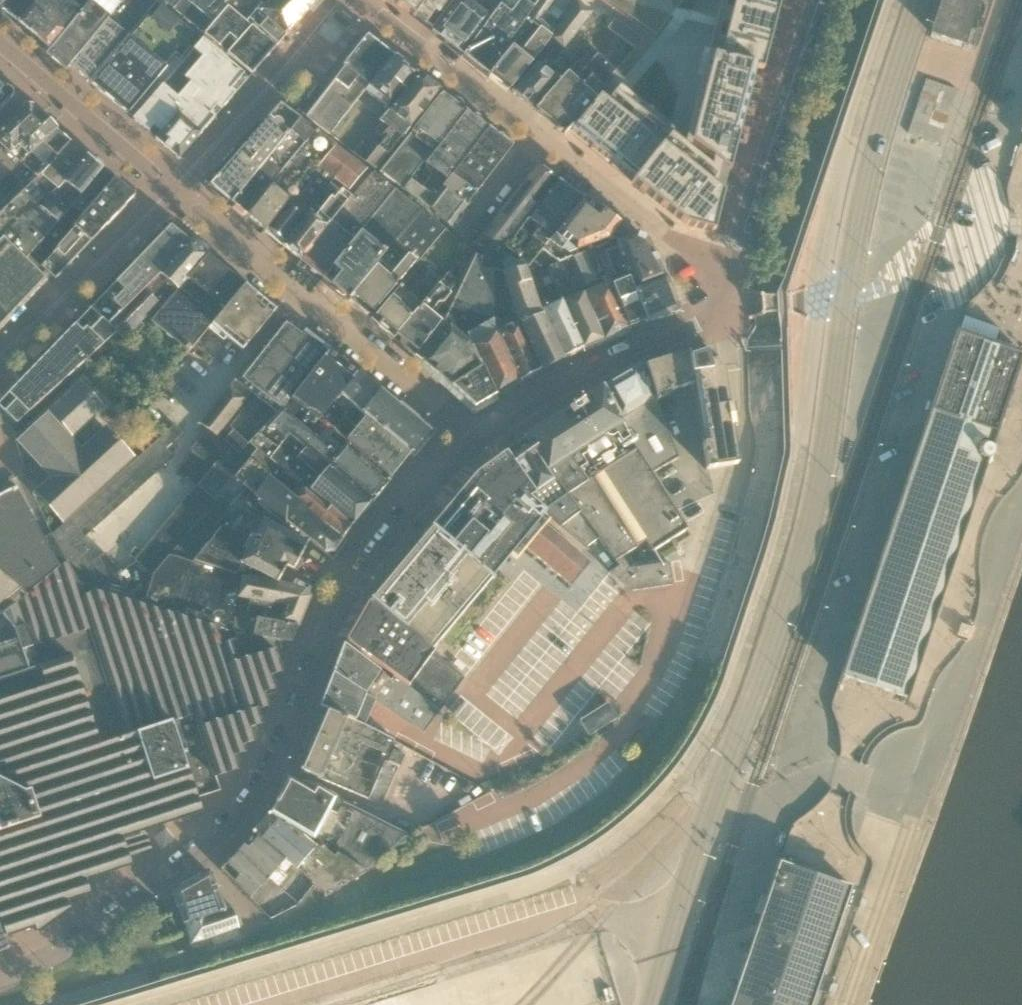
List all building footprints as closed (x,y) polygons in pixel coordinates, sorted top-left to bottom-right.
[(0,4),(0,8),(18,24),(28,12),(38,0),(4,0),(0,4)] [(28,12),(18,24),(48,48),(80,10),(88,0),(38,0),(28,12)] [(70,66),(124,0),(91,0),(50,51),(70,66)] [(156,1),(155,0),(124,0),(70,66),(89,82),(118,46),(119,47),(156,1)] [(179,0),(162,0),(172,8),(179,0)] [(229,0),(179,0),(172,8),(202,33),(229,0)] [(267,2),(268,0),(229,0),(202,33),(222,49),(223,48),(249,21),(267,2)] [(316,0),(272,0),(269,4),(267,2),(249,21),(265,33),(278,45),(316,0)] [(399,8),(401,6),(414,17),(427,0),(388,0),(399,8)] [(433,31),(464,54),(500,6),(493,0),(456,0),(433,31)] [(500,53),(533,11),(519,0),(504,0),(500,6),(464,54),(464,56),(468,58),(489,75),(504,57),(500,53)] [(547,13),(556,0),(540,0),(533,11),(500,53),(504,57),(489,75),(510,91),(548,45),(551,37),(548,34),(557,21),(547,13)] [(665,49),(701,0),(598,0),(665,49)] [(712,30),(726,34),(720,58),(713,56),(691,142),(728,171),(754,69),(762,71),(780,0),(720,0),(712,30)] [(929,35),(973,50),(991,0),(941,0),(929,35)] [(513,93),(535,110),(566,75),(553,66),(593,12),(578,1),(567,15),(551,37),(548,45),(551,47),(536,67),(513,93)] [(90,83),(129,115),(175,57),(181,62),(200,40),(202,38),(158,2),(90,83)] [(614,20),(608,29),(635,50),(614,73),(623,80),(652,47),(614,20)] [(229,53),(228,55),(253,75),(275,47),(262,36),(265,33),(249,21),(223,48),(229,53)] [(365,92),(394,56),(367,36),(364,40),(358,35),(297,111),(330,135),(365,92)] [(213,110),(217,113),(246,80),(200,40),(181,62),(129,121),(176,161),(212,119),(208,116),(213,110)] [(611,75),(615,70),(597,54),(583,69),(576,63),(566,75),(535,110),(565,133),(570,128),(600,96),(615,78),(611,75)] [(390,110),(410,85),(418,74),(394,56),(365,92),(390,110)] [(379,167),(388,154),(440,91),(418,74),(410,85),(390,110),(384,118),(392,124),(383,135),(386,138),(379,147),(380,148),(370,161),(379,167)] [(913,133),(945,143),(961,89),(928,79),(913,133)] [(13,98),(12,92),(0,82),(0,110),(13,98)] [(403,190),(411,180),(424,162),(465,109),(443,92),(413,132),(381,173),(403,190)] [(571,130),(571,131),(633,181),(630,185),(685,227),(712,233),(722,194),(600,96),(570,128),(571,130)] [(232,204),(301,120),(280,103),(209,185),(232,204)] [(71,143),(31,110),(26,109),(0,134),(0,215),(46,171),(71,143)] [(427,208),(428,207),(489,127),(465,109),(424,162),(435,171),(422,188),(411,180),(403,190),(427,208)] [(232,204),(247,217),(275,181),(315,131),(301,120),(232,204)] [(468,205),(513,146),(489,127),(428,207),(451,228),(468,206),(468,205)] [(291,204),(300,193),(314,204),(335,179),(351,159),(337,147),(336,147),(315,131),(275,181),(247,217),(265,232),(289,202),(291,204)] [(26,260),(33,252),(103,170),(71,143),(46,171),(0,215),(0,331),(10,321),(47,280),(26,260)] [(350,190),(366,170),(351,159),(335,179),(350,190)] [(528,218),(558,179),(537,165),(496,216),(475,244),(484,249),(498,255),(502,249),(504,251),(526,220),(528,218)] [(83,214),(115,179),(103,170),(33,252),(43,261),(65,236),(61,233),(71,223),(69,221),(79,211),(83,214)] [(323,279),(394,190),(373,172),(301,261),(323,279)] [(550,240),(583,198),(558,179),(528,218),(540,227),(536,232),(537,233),(521,253),(534,260),(542,249),(550,240)] [(57,280),(134,196),(116,180),(73,227),(75,229),(41,266),(57,280)] [(323,279),(348,300),(421,210),(395,189),(394,190),(323,279)] [(283,246),(301,261),(352,197),(342,190),(318,220),(310,213),(285,244),(283,246)] [(291,204),(289,202),(265,232),(283,246),(285,244),(310,213),(311,212),(310,212),(316,205),(314,204),(300,193),(291,204)] [(583,198),(550,240),(567,253),(608,238),(619,224),(583,198)] [(422,210),(348,300),(370,318),(415,262),(444,229),(422,210)] [(114,332),(115,331),(114,330),(115,329),(110,324),(117,317),(160,275),(190,242),(170,226),(90,309),(100,319),(114,332)] [(646,322),(673,316),(673,315),(675,314),(677,311),(677,308),(678,307),(668,282),(646,240),(638,235),(616,244),(621,253),(619,253),(628,280),(633,291),(646,322)] [(178,291),(197,267),(206,256),(190,242),(160,275),(117,317),(122,322),(115,331),(128,343),(136,335),(132,332),(159,303),(153,297),(157,293),(162,297),(165,293),(161,289),(168,282),(178,291)] [(628,280),(619,253),(617,248),(605,253),(618,283),(611,286),(624,318),(629,329),(645,323),(646,322),(633,291),(628,280)] [(516,262),(498,255),(484,249),(484,258),(483,269),(494,270),(494,334),(517,382),(563,359),(537,301),(523,263),(516,262)] [(599,280),(588,253),(578,255),(568,260),(558,263),(547,267),(549,271),(554,285),(554,284),(561,303),(579,337),(584,348),(586,347),(629,329),(624,318),(611,286),(607,277),(599,280)] [(482,257),(476,254),(443,324),(469,344),(471,347),(494,334),(492,272),(480,270),(482,257)] [(211,326),(244,285),(206,256),(197,267),(178,291),(149,321),(189,353),(211,326)] [(420,283),(435,266),(424,256),(417,264),(418,270),(414,275),(412,273),(372,321),(388,334),(393,333),(396,336),(397,335),(431,293),(420,283)] [(554,285),(549,271),(539,274),(544,288),(547,287),(550,296),(537,301),(563,359),(584,348),(579,337),(561,303),(554,284),(554,285)] [(415,357),(441,322),(431,314),(438,304),(443,304),(453,292),(458,282),(448,274),(431,293),(397,335),(401,338),(397,342),(415,357)] [(242,351),(266,322),(275,310),(244,285),(211,326),(242,351)] [(100,319),(90,309),(0,403),(0,408),(16,424),(116,333),(114,332),(100,319)] [(285,319),(235,380),(251,393),(255,396),(303,333),(285,319)] [(471,347),(469,344),(443,324),(441,322),(415,357),(451,387),(451,386),(475,408),(496,396),(495,395),(471,347)] [(906,698),(984,466),(992,462),(997,447),(993,439),(1021,354),(956,331),(841,676),(906,698)] [(303,333),(255,396),(278,414),(281,410),(285,406),(299,388),(319,362),(328,351),(304,332),(303,333)] [(495,395),(517,382),(494,334),(471,347),(495,395)] [(718,370),(710,345),(646,366),(655,396),(692,385),(706,471),(732,466),(735,449),(722,369),(718,370)] [(308,378),(284,410),(312,432),(320,422),(319,421),(336,401),(349,385),(358,374),(350,368),(329,352),(308,378)] [(655,396),(646,366),(645,365),(635,369),(603,389),(620,419),(618,420),(626,433),(625,433),(628,438),(638,450),(638,451),(653,475),(680,458),(656,401),(655,396)] [(325,415),(321,420),(322,421),(332,429),(335,431),(346,419),(344,418),(347,414),(353,408),(399,445),(410,454),(423,437),(423,428),(398,407),(397,408),(380,394),(381,393),(358,374),(349,385),(336,401),(334,403),(334,404),(325,415)] [(235,380),(226,391),(242,404),(251,393),(235,380)] [(106,430),(81,453),(68,439),(102,408),(81,384),(20,441),(54,478),(37,494),(62,521),(131,457),(106,430)] [(620,419),(603,389),(589,398),(589,397),(559,416),(559,417),(525,438),(525,439),(506,453),(505,452),(479,471),(476,474),(473,476),(430,527),(431,527),(494,576),(512,555),(511,555),(521,544),(572,587),(591,564),(563,542),(539,522),(546,513),(561,528),(569,534),(582,544),(586,548),(599,538),(608,550),(607,551),(619,566),(609,573),(633,592),(673,586),(669,563),(630,569),(622,557),(638,547),(637,547),(645,542),(652,552),(688,530),(653,475),(638,451),(638,450),(628,438),(625,433),(626,433),(618,420),(620,419)] [(233,415),(242,404),(226,391),(218,402),(233,415)] [(225,425),(233,415),(218,402),(209,413),(225,425)] [(347,414),(344,418),(346,419),(356,428),(346,440),(379,469),(390,478),(410,454),(399,445),(353,408),(347,414)] [(276,416),(259,433),(279,447),(289,434),(330,469),(360,493),(371,502),(388,482),(377,472),(346,445),(343,448),(330,438),(335,431),(332,429),(322,421),(311,436),(300,426),(281,410),(278,414),(276,415),(276,416)] [(216,436),(225,425),(209,413),(200,424),(216,436)] [(158,433),(148,421),(130,437),(140,449),(158,433)] [(166,449),(167,449),(183,435),(175,425),(158,440),(166,449)] [(279,447),(270,459),(276,464),(285,472),(299,484),(311,494),(310,495),(319,502),(322,499),(330,506),(341,516),(352,525),(370,503),(359,494),(329,470),(330,469),(289,434),(279,447)] [(202,436),(190,450),(193,452),(202,459),(212,467),(216,462),(224,453),(202,436)] [(172,455),(167,449),(166,449),(158,440),(149,448),(162,463),(163,463),(172,455)] [(165,466),(163,463),(162,463),(149,448),(140,456),(156,474),(165,466)] [(187,478),(202,459),(193,452),(178,470),(187,478)] [(147,482),(156,474),(140,456),(131,464),(147,482)] [(197,486),(212,467),(202,459),(187,478),(197,486),(189,495),(207,510),(215,501),(197,486)] [(192,529),(190,532),(207,546),(220,531),(215,528),(228,512),(228,508),(245,487),(252,492),(246,499),(257,508),(259,504),(284,525),(287,521),(308,539),(330,556),(343,538),(342,537),(330,529),(317,519),(318,519),(307,510),(306,506),(296,500),(290,494),(276,482),(267,475),(249,461),(235,478),(216,502),(215,501),(207,510),(202,517),(200,519),(192,529)] [(212,467),(197,486),(215,501),(216,502),(235,478),(216,462),(212,467)] [(138,490),(147,482),(131,464),(122,472),(138,490)] [(129,498),(138,490),(122,472),(113,480),(129,498)] [(2,615),(13,606),(60,568),(10,480),(0,486),(0,612),(2,615)] [(120,506),(129,498),(113,480),(104,488),(120,506)] [(299,484),(290,494),(296,500),(306,506),(307,510),(318,519),(317,519),(330,529),(342,537),(352,525),(341,516),(330,506),(322,499),(319,502),(310,495),(311,494),(299,484)] [(111,514),(120,506),(104,488),(96,496),(111,514)] [(189,495),(182,504),(200,519),(202,517),(207,510),(189,495)] [(102,522),(111,514),(96,496),(87,504),(102,522)] [(93,530),(102,522),(87,504),(78,512),(93,530)] [(192,529),(200,519),(182,504),(174,514),(192,529)] [(224,526),(220,531),(207,546),(195,562),(236,574),(238,570),(245,574),(251,574),(253,570),(268,577),(279,580),(287,565),(294,569),(307,544),(245,511),(235,531),(224,526)] [(85,537),(93,530),(78,512),(69,520),(85,537)] [(184,538),(190,532),(192,529),(174,514),(166,523),(184,538)] [(69,520),(51,536),(68,564),(87,550),(85,537),(69,520)] [(177,548),(184,538),(166,523),(158,533),(177,548)] [(495,578),(494,576),(431,527),(369,600),(395,621),(433,652),(495,578)] [(154,575),(145,606),(196,621),(217,627),(239,633),(277,640),(286,642),(288,627),(297,629),(304,612),(310,598),(305,592),(298,590),(277,585),(251,579),(242,578),(242,577),(236,575),(194,564),(194,563),(193,563),(195,562),(207,546),(190,532),(184,538),(177,548),(170,556),(169,557),(161,566),(156,573),(154,575)] [(158,533),(151,542),(169,557),(170,556),(177,548),(158,533)] [(161,566),(169,557),(151,542),(143,551),(161,566)] [(87,550),(68,564),(74,574),(93,561),(87,550)] [(143,551),(135,560),(154,575),(156,573),(161,566),(143,551)] [(80,585),(112,563),(105,554),(93,561),(74,574),(80,585)] [(86,595),(93,591),(120,574),(112,563),(80,585),(86,595)] [(13,606),(2,615),(15,631),(18,642),(28,671),(39,667),(45,663),(51,663),(57,659),(62,659),(64,657),(71,657),(100,746),(172,722),(172,723),(194,715),(194,717),(215,778),(215,777),(238,770),(236,765),(234,756),(243,753),(245,752),(242,744),(254,741),(250,728),(261,724),(259,717),(257,711),(265,708),(268,707),(264,693),(259,680),(271,676),(282,672),(275,651),(264,654),(261,647),(250,651),(248,644),(236,647),(234,641),(223,644),(217,627),(196,621),(145,606),(93,591),(86,595),(80,585),(74,574),(68,564),(60,568),(13,606)] [(433,652),(395,621),(369,601),(346,640),(393,677),(441,711),(464,678),(433,652)] [(393,677),(390,680),(344,645),(332,673),(375,700),(425,734),(441,711),(393,677)] [(7,934),(7,935),(8,936),(36,927),(38,933),(70,911),(65,895),(87,888),(85,881),(131,866),(129,859),(151,852),(142,824),(164,817),(166,824),(202,812),(196,794),(217,787),(219,791),(220,791),(215,777),(215,778),(194,717),(194,715),(172,723),(172,722),(100,746),(71,657),(64,657),(62,659),(57,659),(51,663),(45,663),(39,667),(28,671),(0,680),(0,917),(7,934)] [(326,710),(365,725),(375,700),(332,673),(318,707),(326,710)] [(264,693),(275,690),(271,676),(259,680),(264,693)] [(618,719),(608,703),(579,721),(589,737),(618,719)] [(369,799),(382,768),(394,740),(365,725),(326,710),(301,771),(369,799)] [(393,750),(388,762),(400,767),(405,755),(393,750)] [(312,794),(300,787),(288,779),(270,813),(367,872),(409,836),(317,789),(315,788),(312,794)] [(284,828),(269,815),(254,833),(315,885),(327,896),(366,872),(337,854),(334,857),(317,843),(314,847),(303,838),(302,836),(286,825),(284,828)] [(227,863),(221,870),(271,920),(296,907),(315,885),(254,833),(242,847),(237,853),(238,854),(228,864),(227,863)] [(851,887),(779,862),(731,1004),(812,1004),(851,887)] [(223,908),(214,886),(209,872),(174,892),(191,944),(238,928),(231,906),(223,908)] [(176,930),(172,919),(158,924),(161,935),(176,930)] [(9,949),(3,937),(3,936),(0,928),(0,953),(9,949)]
